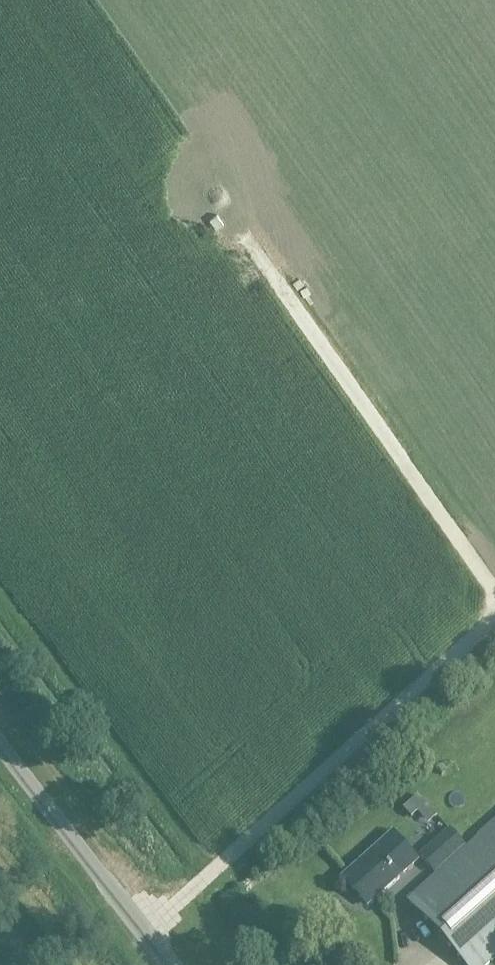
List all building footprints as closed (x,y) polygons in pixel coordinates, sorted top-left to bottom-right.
[(199,193),(202,202),(222,194),(219,186),(199,193)] [(409,900),(409,899),(408,900),(466,964),(487,964),(494,958),(494,823),(409,900)] [(450,830),(422,855),(435,870),(462,845),(450,830)] [(416,861),(392,834),(343,878),(367,905),(416,861)]
